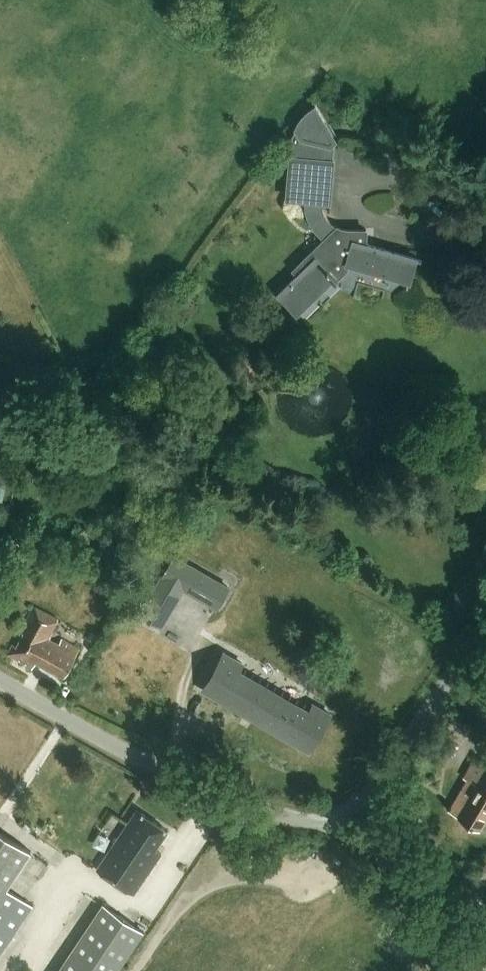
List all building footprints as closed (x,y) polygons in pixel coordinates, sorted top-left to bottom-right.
[(293,270),(298,275),(279,294),(298,314),(348,264),(409,282),(416,259),(364,244),(364,229),(350,229),(344,228),(336,225),(336,226),(331,222),(327,217),(324,211),(322,201),(330,202),(333,160),(335,144),(338,139),(316,103),(304,112),(297,123),(296,129),(293,134),(291,156),(287,198),(306,200),(306,206),(307,214),(310,223),(317,231),(325,239),(293,270)] [(174,555),(141,613),(161,625),(185,585),(198,593),(197,595),(217,607),(229,587),(174,555)] [(34,606),(7,655),(33,669),(37,662),(64,677),(80,649),(51,633),(58,619),(34,606)] [(224,652),(203,689),(222,700),(243,663),(229,655),(224,652)] [(259,689),(246,710),(266,721),(264,725),(295,743),(299,736),(313,744),(330,714),(313,704),(309,711),(277,693),(275,696),(265,690),(264,692),(259,689)] [(482,830),(485,823),(485,763),(476,757),(464,778),(467,780),(449,811),(482,830)] [(133,830),(127,826),(98,870),(134,895),(162,854),(155,850),(168,830),(144,813),(133,830)] [(32,907),(6,889),(31,852),(0,831),(0,954),(32,907)] [(145,931),(103,903),(57,970),(118,970),(145,931)]
